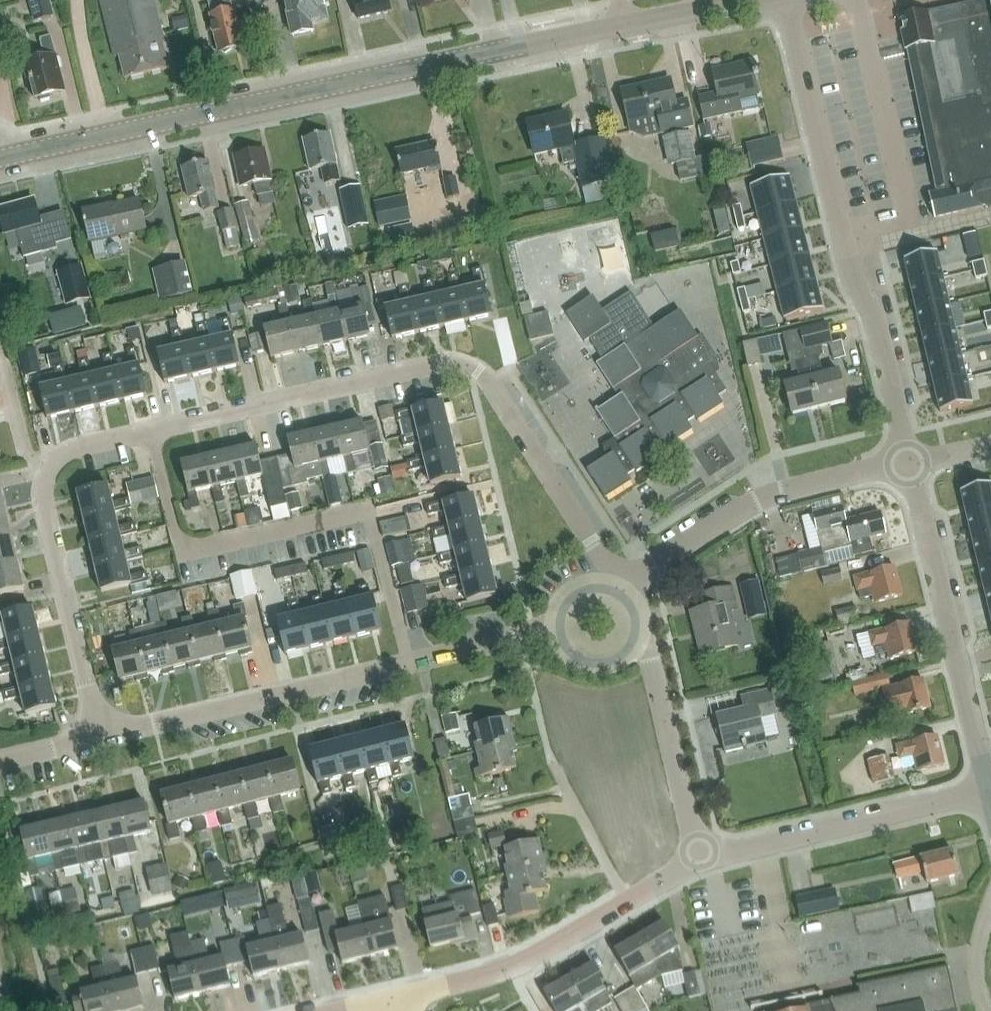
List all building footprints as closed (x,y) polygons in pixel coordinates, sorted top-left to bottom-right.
[(34,22),(55,16),(50,0),(28,0),(34,22)] [(169,69),(162,38),(164,37),(155,0),(100,0),(115,58),(120,57),(125,80),(169,69)] [(219,53),(244,47),(235,9),(244,7),(242,0),(212,0),(208,1),(212,15),(210,15),(219,53)] [(281,4),(286,3),(293,37),(315,32),(314,23),(330,20),(325,0),(280,0),(281,4)] [(352,2),(354,1),(359,19),(391,11),(389,0),(351,0),(352,2)] [(928,13),(928,12),(902,17),(906,32),(904,33),(907,49),(910,49),(939,190),(930,193),(936,218),(937,217),(985,205),(986,207),(990,209),(990,208),(990,0),(986,0),(928,13)] [(58,69),(61,68),(58,56),(57,56),(52,35),(40,38),(45,58),(23,64),(26,77),(30,76),(36,98),(63,92),(58,69)] [(744,112),(741,101),(758,97),(754,80),(760,79),(755,60),(712,70),(717,93),(699,97),(704,121),(744,112)] [(676,103),(671,79),(625,89),(629,108),(626,109),(629,123),(659,117),(663,134),(694,127),(688,100),(676,103)] [(587,205),(617,199),(613,182),(614,181),(605,139),(574,146),(567,114),(527,122),(534,154),(561,149),(564,165),(578,162),(587,205)] [(699,126),(702,138),(713,136),(711,123),(699,126)] [(706,177),(702,157),(696,158),(690,132),(662,138),(668,166),(676,164),(680,182),(706,177)] [(326,183),(341,180),(331,133),(304,139),(311,170),(322,168),(326,183)] [(778,137),(747,144),(752,167),(783,160),(778,137)] [(425,174),(442,170),(436,141),(396,151),(401,174),(424,169),(425,174)] [(257,196),(273,193),(265,151),(237,156),(243,187),(255,184),(257,196)] [(204,212),(218,209),(209,162),(183,167),(189,199),(201,197),(204,212)] [(797,203),(790,176),(750,186),(757,213),(797,203)] [(456,177),(444,179),(448,199),(461,197),(456,177)] [(359,192),(340,197),(345,220),(365,216),(359,192)] [(375,198),(378,224),(412,219),(409,193),(375,198)] [(89,243),(146,231),(140,200),(103,208),(103,206),(82,210),(89,243)] [(58,249),(49,216),(40,218),(35,201),(0,210),(0,217),(5,234),(17,231),(24,258),(58,249)] [(236,204),(244,239),(258,236),(250,201),(236,204)] [(804,229),(797,203),(757,213),(764,239),(804,229)] [(743,216),(740,205),(732,207),(735,218),(743,216)] [(218,212),(223,232),(224,232),(228,249),(241,246),(233,209),(218,212)] [(746,228),(743,216),(735,218),(738,230),(746,228)] [(412,223),(389,228),(393,249),(416,245),(412,223)] [(810,255),(804,229),(764,239),(771,265),(810,255)] [(657,252),(680,247),(676,231),(654,236),(657,252)] [(937,252),(905,260),(905,261),(911,286),(943,278),(937,253),(938,253),(937,252)] [(817,282),(810,255),(771,265),(777,292),(817,282)] [(984,260),(972,263),(974,271),(986,268),(984,260)] [(741,273),(738,261),(731,263),(734,275),(741,273)] [(186,262),(153,270),(160,302),(193,294),(186,262)] [(58,272),(66,305),(91,299),(82,265),(58,272)] [(404,268),(395,269),(397,281),(407,279),(404,268)] [(460,290),(467,320),(492,315),(481,268),(472,270),(476,286),(460,290)] [(986,268),(974,271),(976,279),(988,276),(986,268)] [(457,275),(448,276),(452,292),(435,296),(442,326),(467,320),(460,290),(457,275)] [(943,278),(911,286),(917,311),(949,303),(943,278)] [(442,326),(435,296),(431,279),(423,281),(427,298),(411,301),(418,332),(442,326)] [(338,309),(340,309),(334,282),(325,284),(331,311),(315,315),(314,315),(321,345),(345,340),(338,309)] [(824,309),(817,282),(777,292),(784,319),(824,309)] [(301,302),(297,285),(284,288),(288,305),(301,302)] [(356,305),(340,309),(338,309),(345,340),(371,334),(364,304),(371,302),(368,285),(352,289),(356,305)] [(418,332),(411,301),(407,285),(399,287),(403,304),(385,308),(392,337),(418,332)] [(748,299),(745,288),(738,290),(741,301),(748,299)] [(289,320),(291,320),(284,289),(244,298),(247,309),(281,302),(282,305),(278,306),(282,322),(264,326),(271,357),(296,351),(289,320)] [(627,476),(635,471),(636,473),(663,456),(658,447),(665,443),(667,447),(694,430),(689,422),(696,418),(698,422),(725,405),(720,396),(727,391),(711,365),(719,360),(703,335),(699,337),(682,310),(677,313),(655,327),(636,297),(632,292),(603,310),(594,297),(568,313),(585,341),(590,339),(603,359),(596,364),(618,397),(597,411),(615,439),(606,444),(612,455),(587,471),(605,499),(632,482),(627,476)] [(314,315),(315,315),(311,298),(303,300),(307,316),(291,320),(289,320),(296,351),(321,345),(314,315)] [(744,313),(751,311),(748,299),(741,301),(744,313)] [(949,303),(917,311),(923,336),(955,328),(949,303)] [(553,335),(548,312),(533,316),(525,317),(531,340),(553,335)] [(209,339),(216,369),(240,364),(230,317),(221,319),(225,335),(209,339)] [(216,369),(209,339),(205,323),(196,325),(200,341),(184,344),(191,375),(216,369)] [(805,343),(808,359),(818,357),(815,347),(830,344),(834,360),(846,358),(842,341),(832,343),(828,324),(801,330),(805,343)] [(127,330),(130,341),(142,339),(139,327),(127,330)] [(191,375),(184,344),(181,328),(172,330),(176,346),(158,350),(165,381),(191,375)] [(955,328),(923,336),(929,361),(961,353),(955,328)] [(820,408),(808,359),(805,343),(801,330),(784,334),(793,372),(798,370),(800,380),(786,383),(793,415),(820,408)] [(268,349),(264,333),(249,337),(253,353),(268,349)] [(758,340),(762,357),(783,352),(780,335),(758,340)] [(763,364),(758,340),(744,343),(750,367),(763,364)] [(19,350),(26,374),(51,366),(44,343),(19,350)] [(115,368),(123,400),(147,394),(136,347),(128,349),(131,364),(115,368)] [(961,353),(929,361),(935,386),(967,379),(961,353)] [(104,356),(107,370),(91,373),(98,406),(123,400),(115,368),(112,354),(104,356)] [(808,359),(820,408),(847,402),(838,371),(823,374),(819,357),(818,357),(808,359)] [(98,406),(91,373),(87,359),(78,361),(82,376),(66,379),(73,411),(98,406)] [(73,411),(66,379),(62,364),(54,366),(57,382),(39,386),(47,417),(73,411)] [(967,379),(935,386),(941,411),(940,411),(940,412),(973,405),(973,403),(967,379)] [(417,433),(448,426),(443,401),(396,412),(398,421),(414,417),(417,433)] [(363,420),(338,426),(345,456),(344,456),(347,473),(356,471),(352,455),(370,450),(363,420)] [(328,460),(344,456),(345,456),(338,426),(313,432),(321,462),(319,462),(322,476),(323,479),(330,506),(344,502),(337,475),(331,477),(328,460)] [(423,458),(454,451),(448,426),(417,433),(402,437),(404,445),(420,441),(423,458)] [(284,489),(292,487),(307,484),(306,480),(322,476),(319,462),(321,462),(313,432),(288,439),(291,455),(277,458),(284,489)] [(389,468),(383,444),(370,447),(376,471),(389,468)] [(246,478),(264,475),(257,445),(232,451),(239,481),(238,481),(241,498),(250,496),(246,478)] [(221,484),(238,481),(239,481),(232,451),(207,457),(214,486),(213,486),(216,503),(225,501),(221,484)] [(454,451),(423,458),(408,461),(410,469),(426,466),(430,484),(460,477),(454,451)] [(214,486),(207,457),(182,462),(192,509),(201,507),(197,490),(213,486),(214,486)] [(277,458),(261,461),(271,508),(287,504),(284,489),(277,458)] [(155,477),(127,484),(132,505),(159,498),(155,477)] [(961,492),(961,493),(962,493),(968,517),(990,512),(990,484),(961,492)] [(85,519),(115,512),(130,509),(128,500),(112,503),(108,485),(78,491),(85,519)] [(290,512),(299,510),(303,509),(299,492),(286,496),(290,512)] [(449,526),(480,519),(474,493),(427,505),(429,514),(445,510),(449,526)] [(822,548),(826,566),(844,562),(855,560),(854,555),(873,551),(870,537),(886,534),(881,512),(846,519),(843,505),(814,511),(822,548)] [(91,544),(121,537),(137,533),(135,524),(118,528),(115,512),(85,519),(91,544)] [(968,517),(974,543),(990,538),(990,512),(968,517)] [(6,514),(0,515),(0,541),(12,538),(6,514)] [(455,551),(486,544),(480,519),(449,526),(433,530),(435,538),(451,534),(455,551)] [(96,568),(127,561),(143,557),(141,549),(124,552),(121,537),(91,544),(96,568)] [(389,542),(399,583),(418,579),(409,537),(389,542)] [(18,563),(12,538),(0,541),(0,567),(18,563)] [(974,543),(980,568),(990,565),(990,538),(974,543)] [(461,575),(491,568),(486,544),(455,551),(439,555),(441,563),(457,559),(461,575)] [(357,552),(363,572),(375,569),(370,549),(357,552)] [(353,555),(338,558),(339,567),(355,564),(353,555)] [(324,571),(339,567),(338,558),(322,562),(324,571)] [(127,561),(96,568),(102,592),(148,581),(147,574),(130,577),(127,561)] [(24,589),(18,563),(0,567),(0,594),(24,589)] [(980,568),(986,593),(990,591),(990,565),(980,568)] [(306,566),(291,569),(292,577),(308,574),(306,566)] [(875,597),(876,602),(901,595),(895,567),(855,576),(859,590),(861,600),(875,597)] [(491,568),(461,575),(445,579),(447,587),(463,583),(468,601),(497,594),(491,568)] [(841,568),(822,572),(825,585),(844,580),(841,568)] [(292,577),(291,569),(275,573),(277,580),(292,577)] [(751,616),(771,611),(762,576),(742,581),(751,616)] [(401,590),(407,614),(429,609),(424,585),(401,590)] [(727,613),(738,610),(733,588),(703,595),(707,609),(690,613),(700,655),(735,647),(727,613)] [(349,605),(357,637),(380,631),(373,599),(349,605)] [(192,631),(199,662),(215,658),(216,663),(227,660),(226,655),(219,624),(222,624),(218,610),(215,611),(213,603),(207,604),(209,612),(208,613),(211,627),(196,630),(192,631)] [(219,624),(226,655),(240,652),(241,657),(254,654),(245,618),(249,618),(245,604),(234,606),(237,620),(222,624),(219,624)] [(326,611),(333,643),(357,637),(349,605),(326,611)] [(839,624),(859,620),(856,606),(836,610),(839,624)] [(38,630),(32,607),(0,614),(0,622),(3,622),(8,638),(38,630)] [(302,616),(310,648),(333,643),(326,611),(302,616)] [(287,654),(310,648),(302,616),(279,622),(287,654)] [(167,637),(174,668),(188,664),(189,669),(201,667),(199,662),(192,631),(196,630),(192,617),(181,619),(185,633),(169,636),(167,637)] [(869,632),(873,646),(879,673),(893,670),(890,658),(916,651),(909,622),(869,632)] [(160,624),(156,625),(159,639),(143,643),(140,644),(148,674),(161,671),(163,676),(175,673),(174,668),(167,637),(169,636),(166,623),(160,624)] [(140,644),(143,643),(140,629),(129,631),(133,646),(114,650),(121,681),(135,677),(137,682),(149,679),(148,674),(140,644)] [(44,654),(38,630),(8,638),(0,639),(0,649),(10,646),(14,662),(44,654)] [(839,676),(830,642),(807,648),(817,682),(839,676)] [(50,679),(44,654),(14,662),(0,665),(0,675),(16,671),(20,686),(50,679)] [(931,707),(923,678),(890,686),(887,673),(852,681),(855,694),(883,688),(890,717),(931,707)] [(50,679),(20,686),(4,690),(6,699),(22,695),(27,713),(57,706),(50,679)] [(760,719),(777,715),(771,689),(742,696),(745,709),(715,716),(724,756),(747,750),(746,748),(766,743),(760,719)] [(456,712),(442,716),(446,733),(461,730),(456,712)] [(476,754),(516,744),(509,719),(475,728),(480,744),(474,746),(476,754)] [(381,734),(389,767),(413,761),(405,729),(381,734)] [(389,767),(381,734),(358,740),(366,773),(389,767)] [(937,735),(897,745),(900,759),(903,768),(916,765),(918,771),(944,765),(937,735)] [(439,763),(452,760),(447,739),(434,743),(439,763)] [(366,773),(358,740),(334,746),(342,779),(366,773)] [(516,744),(476,754),(480,772),(474,773),(476,782),(517,771),(513,755),(518,753),(516,744)] [(342,779),(334,746),(311,752),(319,785),(342,779)] [(868,760),(874,784),(895,779),(890,756),(868,760)] [(263,770),(271,801),(274,816),(284,813),(281,798),(300,793),(293,762),(279,766),(278,761),(265,764),(266,769),(263,770)] [(438,764),(451,812),(471,806),(467,795),(464,796),(461,784),(453,786),(447,761),(438,764)] [(271,801),(263,770),(252,773),(251,768),(239,771),(241,776),(237,777),(244,807),(248,822),(259,819),(255,805),(271,801)] [(244,807),(237,777),(226,779),(225,774),(213,777),(215,782),(211,783),(218,814),(222,829),(232,826),(229,811),(244,807)] [(218,814),(211,783),(200,786),(199,781),(187,784),(189,789),(185,790),(192,821),(196,836),(207,833),(203,818),(218,814)] [(192,821),(185,790),(174,792),(172,787),(161,790),(169,825),(167,826),(171,842),(181,840),(177,824),(192,821)] [(126,838),(125,839),(128,856),(138,854),(134,837),(152,833),(145,803),(119,809),(126,838)] [(451,812),(455,824),(474,820),(471,808),(451,812)] [(100,845),(103,861),(113,859),(109,842),(125,839),(126,838),(119,809),(95,814),(101,844),(100,845)] [(392,811),(395,824),(404,821),(401,809),(392,811)] [(75,850),(79,866),(79,867),(88,865),(87,864),(103,861),(100,845),(101,844),(95,814),(70,819),(77,850),(75,850)] [(70,819),(45,825),(52,856),(50,856),(54,872),(63,870),(79,866),(75,850),(77,850),(70,819)] [(474,820),(455,824),(458,836),(477,832),(474,820)] [(347,838),(358,835),(355,823),(344,826),(347,838)] [(407,827),(409,836),(422,833),(419,823),(407,827)] [(34,860),(50,856),(52,856),(45,825),(20,831),(30,878),(38,876),(34,860)] [(336,825),(322,829),(328,854),(342,851),(336,825)] [(411,844),(409,836),(407,827),(390,831),(393,841),(395,840),(397,848),(411,844)] [(504,831),(489,835),(492,850),(507,847),(504,831)] [(373,835),(358,839),(360,848),(375,844),(373,835)] [(345,852),(360,848),(358,839),(342,843),(345,852)] [(505,877),(545,867),(539,842),(505,850),(509,867),(503,869),(505,877)] [(927,883),(959,876),(953,851),(895,865),(898,879),(924,872),(927,883)] [(363,861),(348,865),(352,883),(367,879),(363,861)] [(172,892),(166,864),(146,868),(152,896),(172,892)] [(220,867),(207,871),(211,884),(224,881),(220,867)] [(542,877),(547,876),(545,867),(505,877),(509,894),(504,895),(509,918),(540,911),(537,896),(546,894),(542,877)] [(189,881),(179,876),(174,887),(184,892),(189,881)] [(142,909),(136,884),(118,888),(124,913),(142,909)] [(33,914),(46,911),(40,887),(27,890),(33,914)] [(795,893),(798,914),(839,908),(836,887),(795,893)] [(226,896),(230,911),(262,903),(258,888),(226,896)] [(396,915),(408,912),(403,888),(391,891),(396,915)] [(195,913),(224,905),(220,891),(191,898),(195,913)] [(471,918),(481,916),(475,893),(449,899),(450,904),(423,910),(426,925),(432,949),(460,943),(461,945),(476,942),(471,918)] [(358,903),(365,930),(364,930),(370,959),(398,952),(386,896),(358,903)] [(310,898),(299,901),(307,936),(319,933),(313,909),(310,898)] [(68,914),(81,911),(78,900),(65,903),(68,914)] [(65,903),(64,903),(52,906),(55,918),(68,914),(65,903)] [(271,920),(276,943),(275,943),(282,971),(310,964),(303,937),(289,940),(282,905),(268,908),(271,920)] [(487,926),(498,924),(494,906),(482,909),(487,926)] [(334,911),(320,914),(329,952),(339,950),(342,965),(370,959),(364,930),(340,936),(334,911)] [(231,933),(233,942),(239,965),(250,962),(254,978),(282,971),(275,943),(276,943),(271,920),(258,923),(263,946),(248,949),(245,939),(244,940),(242,930),(231,933)] [(639,939),(654,964),(659,971),(661,976),(683,971),(678,949),(679,948),(664,924),(639,939)] [(639,939),(615,953),(630,978),(638,990),(661,976),(659,971),(654,964),(639,939)] [(192,948),(203,994),(231,987),(227,968),(239,965),(233,942),(221,945),(224,960),(210,963),(205,940),(191,943),(192,948)] [(142,950),(148,973),(159,971),(153,948),(142,950)] [(175,952),(179,970),(168,973),(175,1000),(203,994),(192,948),(175,952)] [(148,973),(142,950),(130,953),(136,976),(148,973)] [(114,1010),(131,1010),(143,1008),(137,980),(125,983),(121,963),(104,967),(114,1010)] [(613,1006),(609,1000),(613,998),(609,991),(593,966),(568,980),(587,1010),(604,1010),(613,1006)] [(104,967),(92,970),(96,989),(80,992),(82,999),(72,1001),(74,1010),(114,1010),(104,967)] [(948,967),(858,985),(860,993),(830,1000),(805,1005),(806,1010),(804,1010),(957,1010),(948,967)] [(63,988),(60,977),(59,968),(46,971),(48,980),(55,1007),(66,1004),(63,988)] [(687,998),(699,996),(697,984),(694,973),(682,975),(687,997),(687,998)] [(568,980),(544,995),(554,1010),(587,1010),(568,980)] [(634,988),(625,993),(635,1010),(642,1010),(646,1009),(634,988)] [(621,1010),(635,1010),(625,993),(614,999),(621,1010)]
